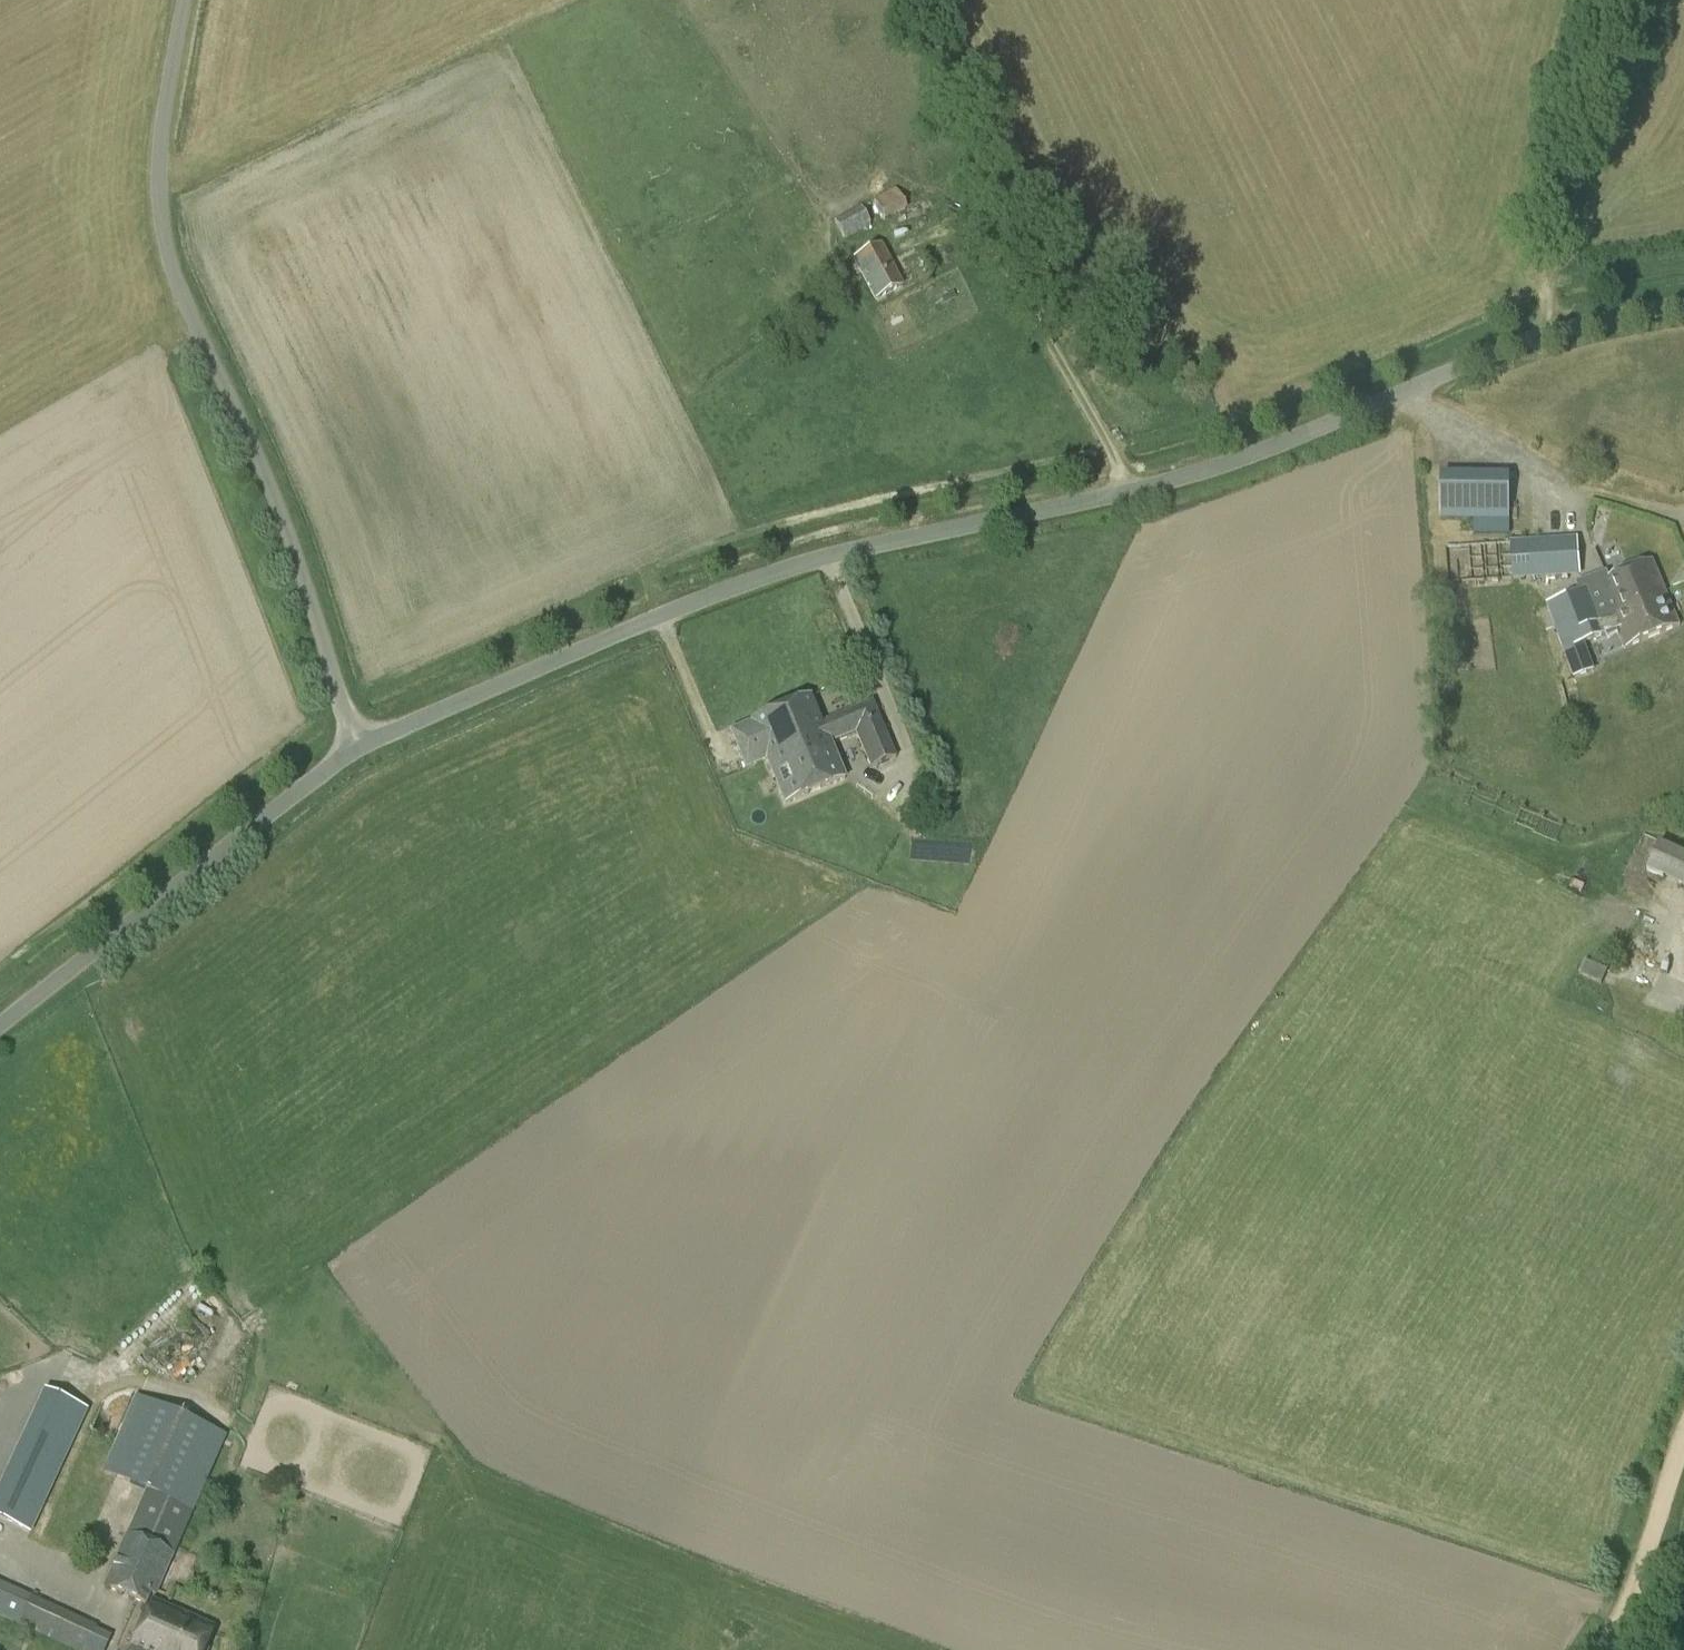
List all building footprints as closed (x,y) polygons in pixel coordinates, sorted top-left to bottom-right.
[(881,217),(903,209),(895,188),(873,196),(881,217)] [(844,240),(870,226),(860,208),(834,222),(844,240)] [(877,300),(905,286),(884,246),(857,261),(877,300)] [(1508,520),(1509,475),(1442,474),(1442,519),(1508,520)] [(1449,583),(1578,574),(1576,538),(1511,542),(1511,543),(1447,547),(1449,583)] [(1680,627),(1668,596),(1624,615),(1610,581),(1547,605),(1575,677),(1594,670),(1584,644),(1621,630),(1628,647),(1680,627)] [(823,722),(814,698),(733,731),(748,769),(769,761),(786,804),(847,779),(832,743),(857,733),(871,768),(897,758),(874,702),(823,722)] [(911,841),(910,858),(970,859),(971,842),(911,841)] [(1660,843),(1647,870),(1683,887),(1683,854),(1660,843)] [(1601,984),(1607,970),(1585,960),(1579,974),(1601,984)] [(44,1390),(5,1474),(48,1494),(87,1411),(44,1390)] [(156,1596),(226,1436),(136,1396),(102,1473),(144,1492),(103,1587),(146,1606),(151,1594),(156,1596)] [(95,1630),(0,1587),(0,1617),(75,1649),(86,1649),(95,1630)] [(206,1648),(214,1629),(155,1602),(134,1649),(207,1649),(206,1648)]
